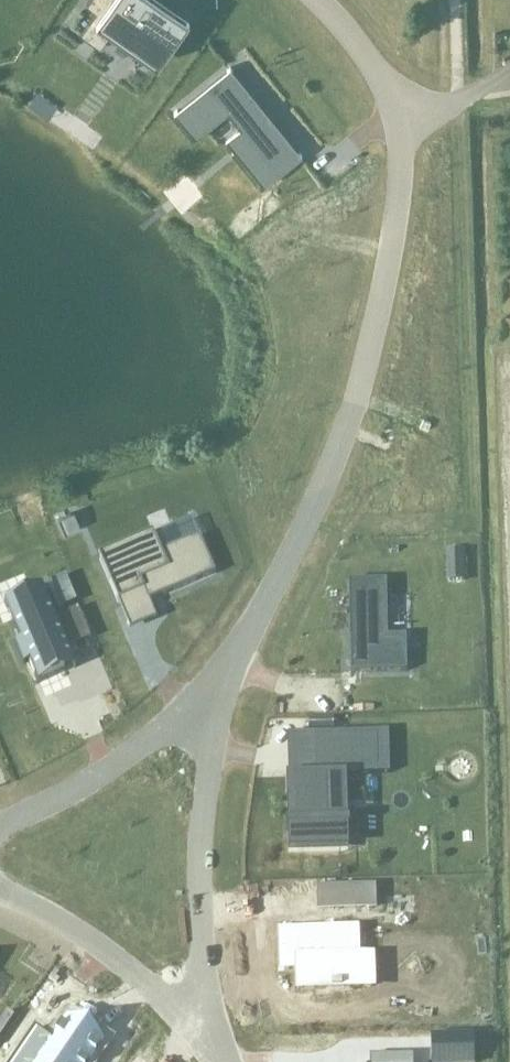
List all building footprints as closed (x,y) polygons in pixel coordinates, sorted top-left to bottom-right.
[(80,33),(99,47),(111,31),(157,64),(189,19),(162,0),(88,0),(86,3),(96,10),(80,33)] [(177,110),(174,112),(176,115),(178,114),(196,135),(228,109),(243,128),(237,132),(256,156),(247,162),(264,183),(297,156),(299,158),(302,155),(299,152),(298,153),(282,134),(280,135),(275,129),(276,127),(230,71),(232,69),(230,67),(227,69),(228,71),(178,111),(177,110)] [(370,235),(383,236),(384,217),(372,216),(370,235)] [(58,517),(65,535),(78,529),(70,512),(58,517)] [(154,535),(99,558),(118,602),(142,592),(147,602),(215,573),(199,535),(161,551),(154,535)] [(352,639),(350,639),(350,674),(406,673),(406,638),(387,638),(386,582),(384,582),(384,584),(351,585),(352,639)] [(28,659),(38,683),(40,682),(38,678),(64,667),(63,664),(72,660),(42,585),(40,586),(42,590),(23,598),(30,613),(12,620),(16,628),(15,628),(21,642),(17,644),(16,642),(14,642),(23,664),(25,663),(24,661),(28,659)] [(381,735),(313,737),(314,767),(375,766),(374,739),(381,738),(381,735)] [(294,824),(285,824),(285,831),(289,831),(290,848),(345,846),(344,829),(349,829),(348,822),(343,822),(342,781),(325,781),(309,782),(309,781),(292,782),(294,824)] [(373,885),(322,887),(323,909),(373,907),(373,885)] [(281,967),(278,967),(279,973),(296,972),(297,991),(331,989),(331,991),(341,991),(341,989),(358,989),(357,958),(359,958),(359,950),(357,950),(356,930),(279,932),(281,967)] [(102,1042),(68,1019),(53,1041),(34,1029),(12,1061),(88,1061),(102,1042)] [(431,1037),(432,1061),(474,1061),(473,1036),(431,1037)]
